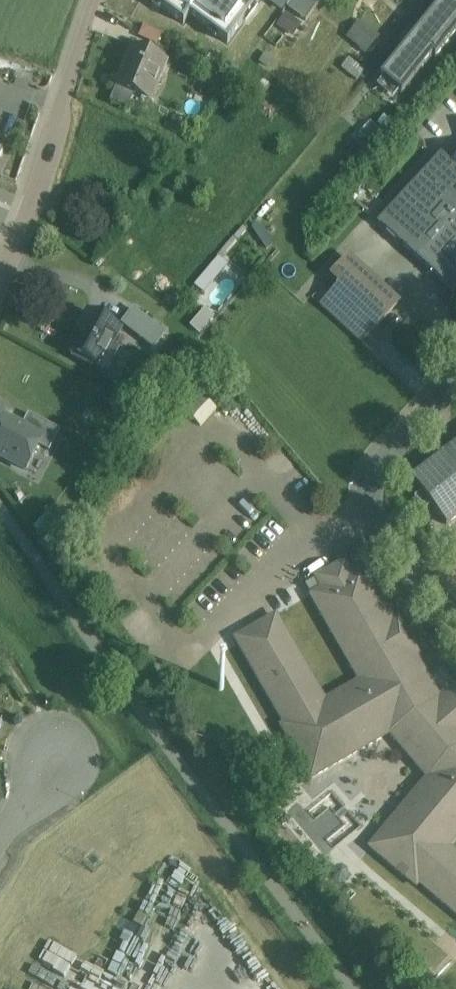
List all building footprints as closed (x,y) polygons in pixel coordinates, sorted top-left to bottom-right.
[(186,25),(192,17),(204,0),(151,0),(186,25)] [(192,17),(229,44),(261,0),(204,0),(192,17)] [(286,6),(306,20),(320,1),(319,0),(291,0),(286,6)] [(433,9),(432,7),(428,12),(430,13),(426,17),(444,32),(453,20),(455,23),(455,0),(440,0),(433,9)] [(284,12),(278,26),(294,33),(300,20),(284,12)] [(365,52),(380,34),(361,17),(346,35),(365,52)] [(166,61),(133,47),(116,87),(111,101),(127,108),(133,94),(135,90),(151,96),(166,61)] [(442,158),(443,158),(441,156),(378,225),(380,227),(380,226),(451,291),(453,293),(455,290),(455,170),(452,166),(442,158)] [(219,255),(195,283),(205,291),(229,263),(219,255)] [(397,304),(347,259),(330,277),(340,286),(321,306),(361,344),(397,304)] [(150,322),(133,308),(124,320),(142,333),(150,322)] [(119,328),(89,312),(78,333),(77,332),(70,345),(72,345),(69,351),(85,360),(84,361),(93,366),(94,365),(99,367),(119,328)] [(3,418),(0,424),(0,462),(27,476),(45,441),(3,418)] [(410,477),(447,526),(455,518),(455,443),(410,477)] [(370,848),(416,886),(419,883),(455,914),(455,855),(448,848),(455,838),(455,719),(439,699),(415,657),(418,655),(397,617),(393,619),(363,566),(311,596),(360,681),(324,702),(275,616),(236,639),(285,725),(281,727),(311,779),(390,733),(428,778),(370,848)]
